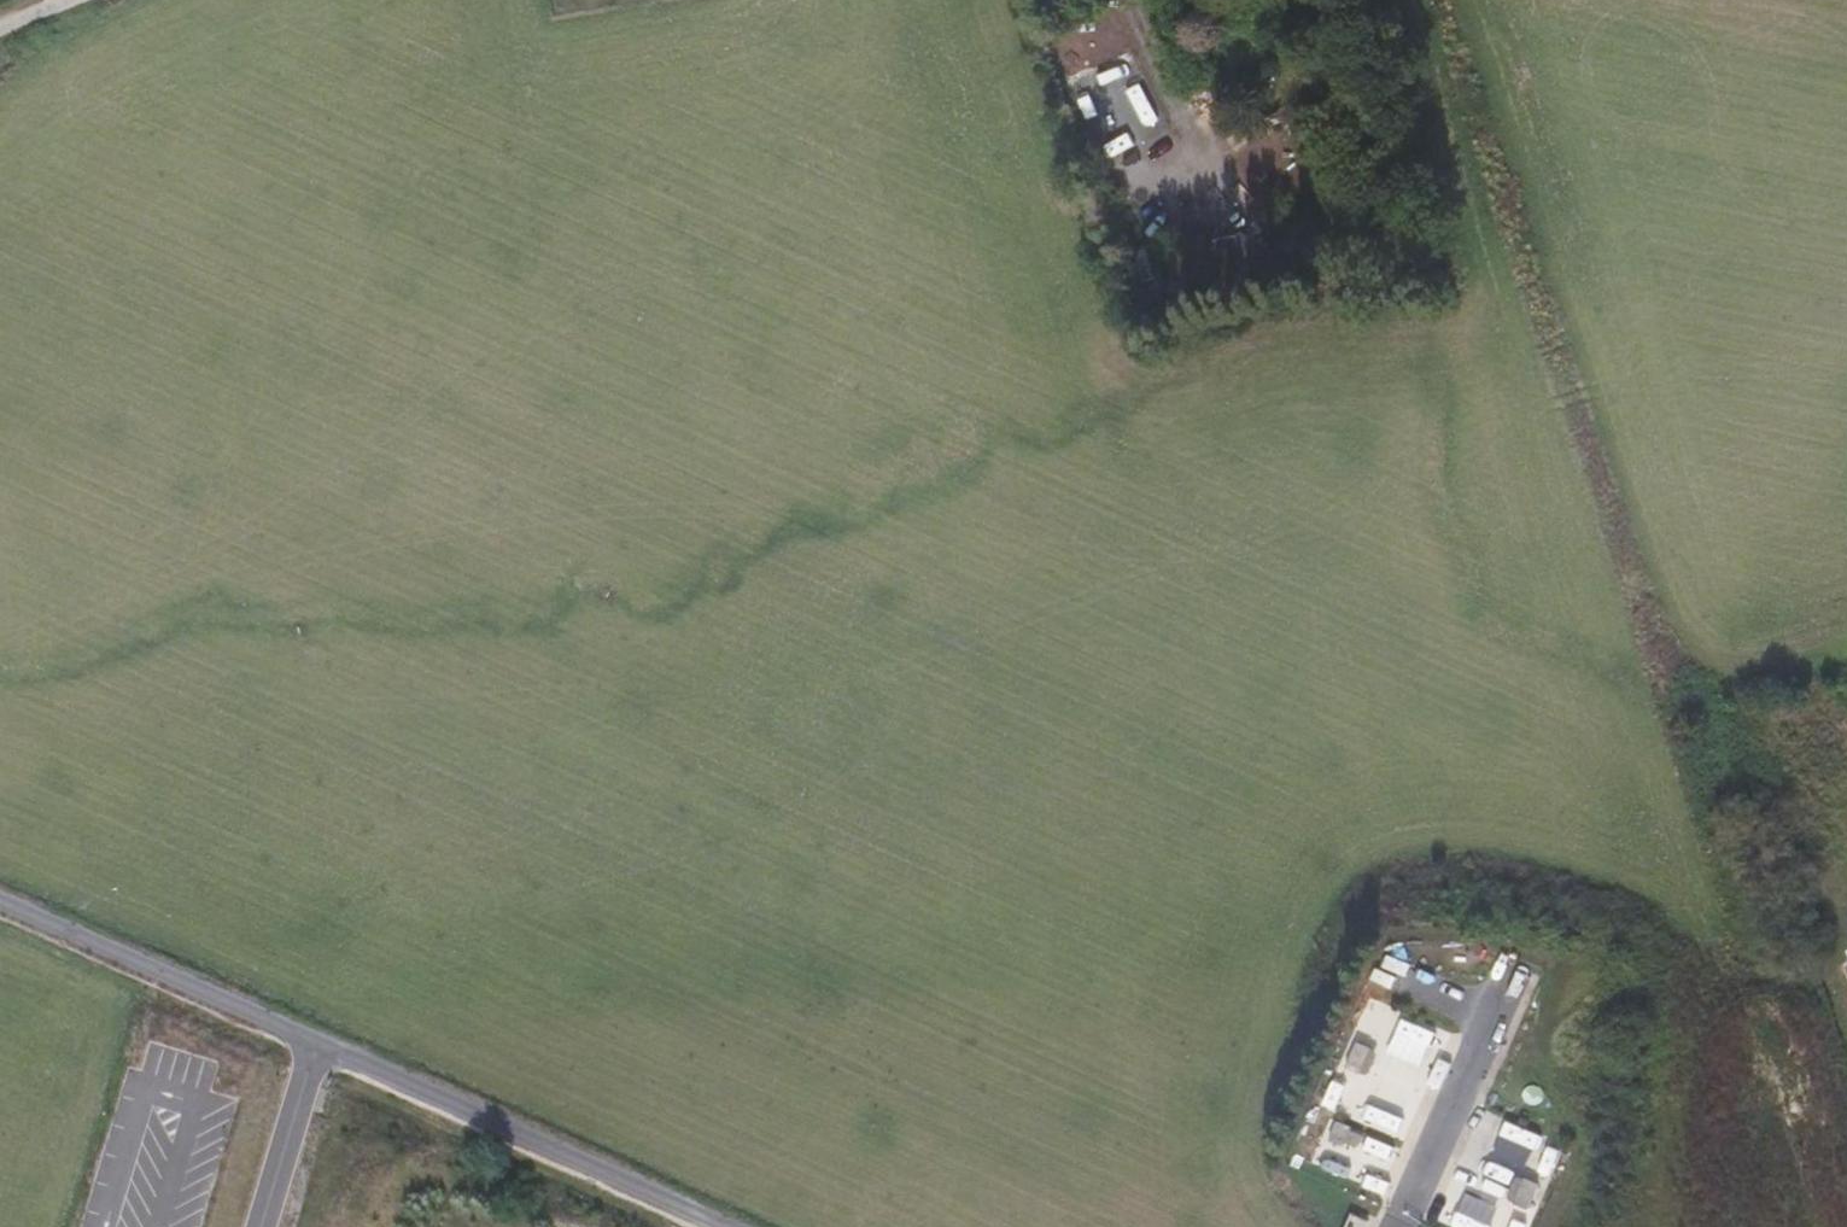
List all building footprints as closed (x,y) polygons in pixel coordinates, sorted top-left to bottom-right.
[(1186,282),(1219,276),(1214,249),(1210,232),(1177,239),(1186,282)] [(1219,276),(1274,265),(1269,238),(1214,249),(1219,276)] [(1401,1015),(1386,1048),(1421,1064),(1436,1030),(1401,1015)] [(1375,1048),(1360,1041),(1347,1069),(1361,1075),(1375,1048)] [(1388,1132),(1402,1100),(1373,1088),(1359,1120),(1388,1132)] [(1354,1126),(1340,1120),(1330,1140),(1344,1147),(1354,1126)] [(1541,1186),(1528,1180),(1516,1204),(1529,1210),(1541,1186)] [(1352,1212),(1345,1226),(1372,1226),(1374,1222),(1352,1212)]
